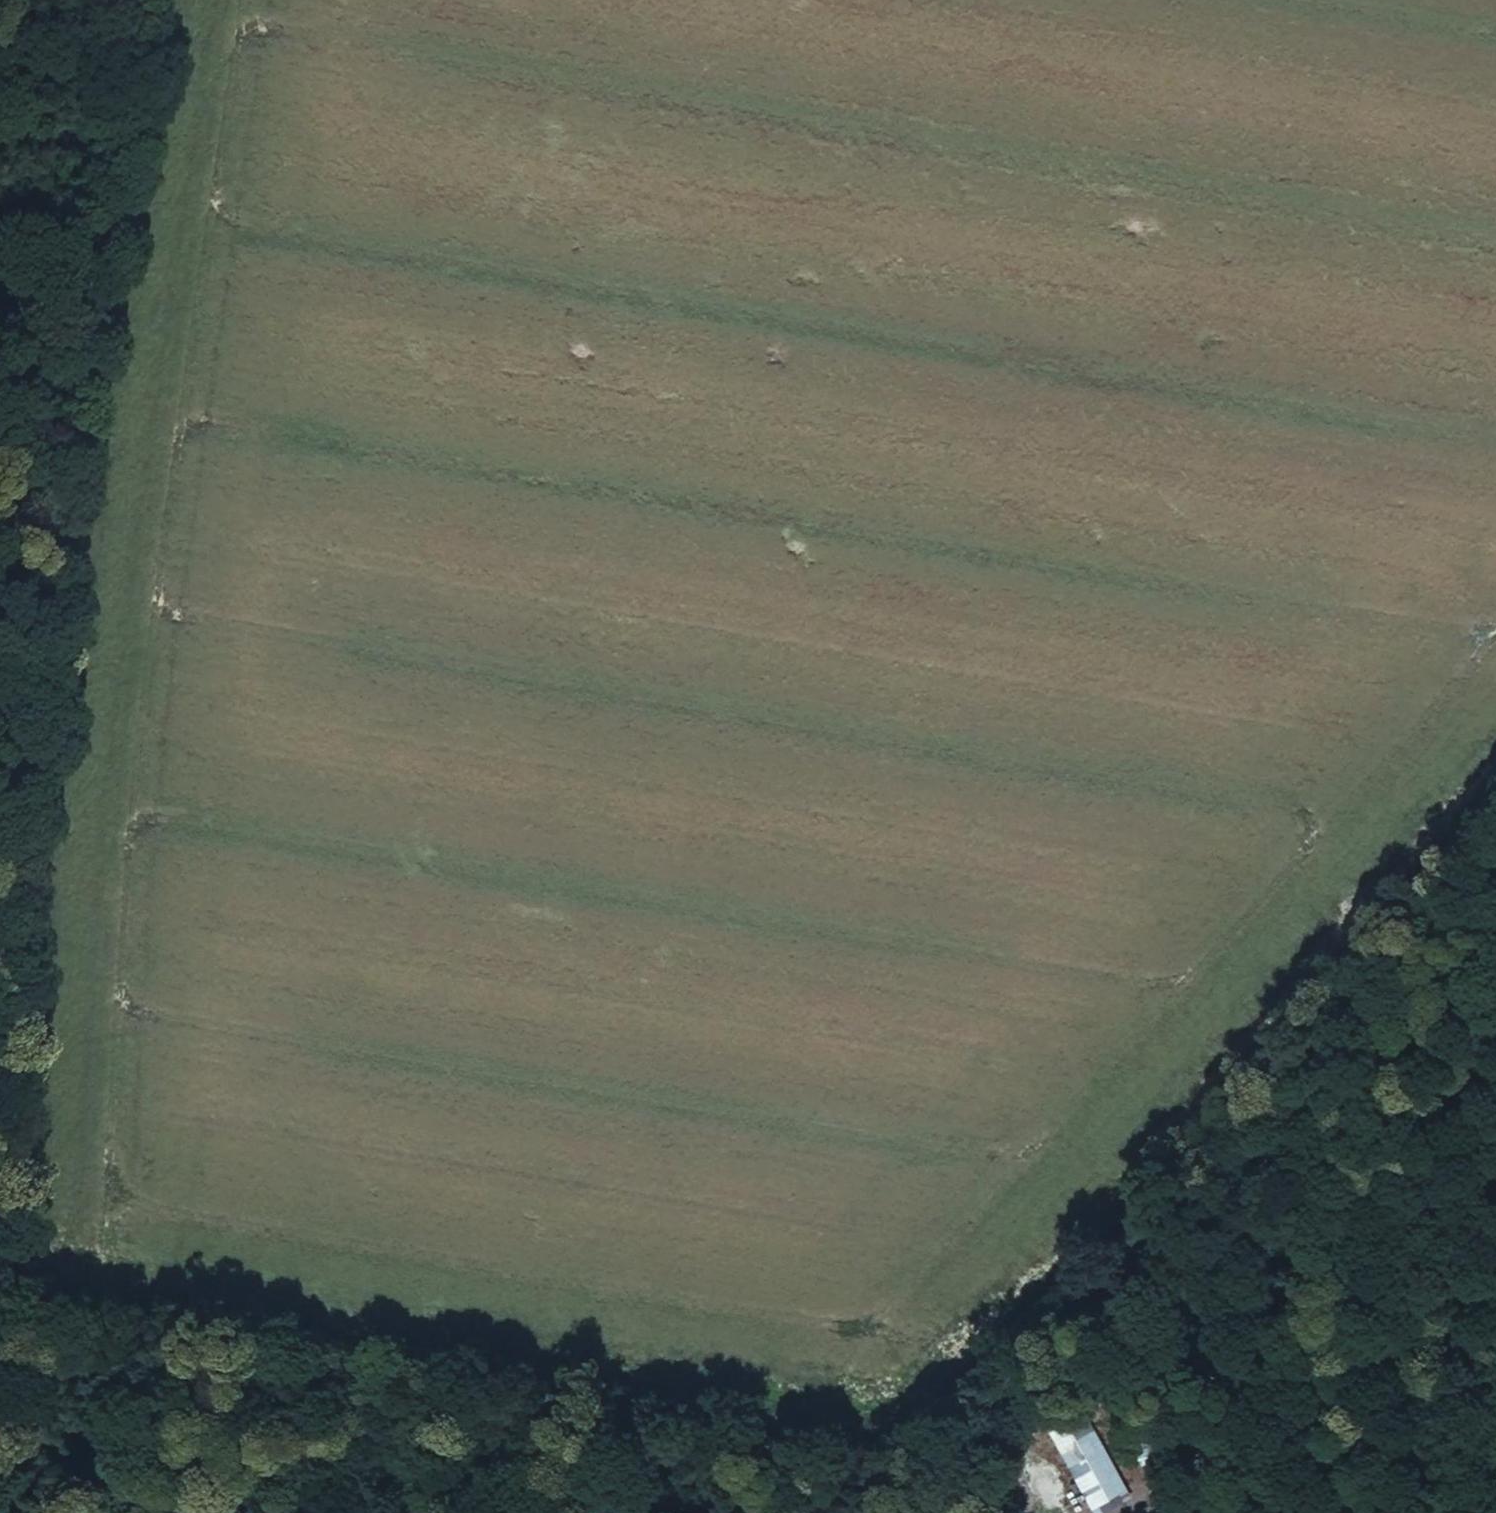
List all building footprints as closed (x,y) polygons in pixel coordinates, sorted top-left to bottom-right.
[(1049,1427),(1095,1512),(1096,1512),(1131,1495),(1085,1408),(1049,1427)]
